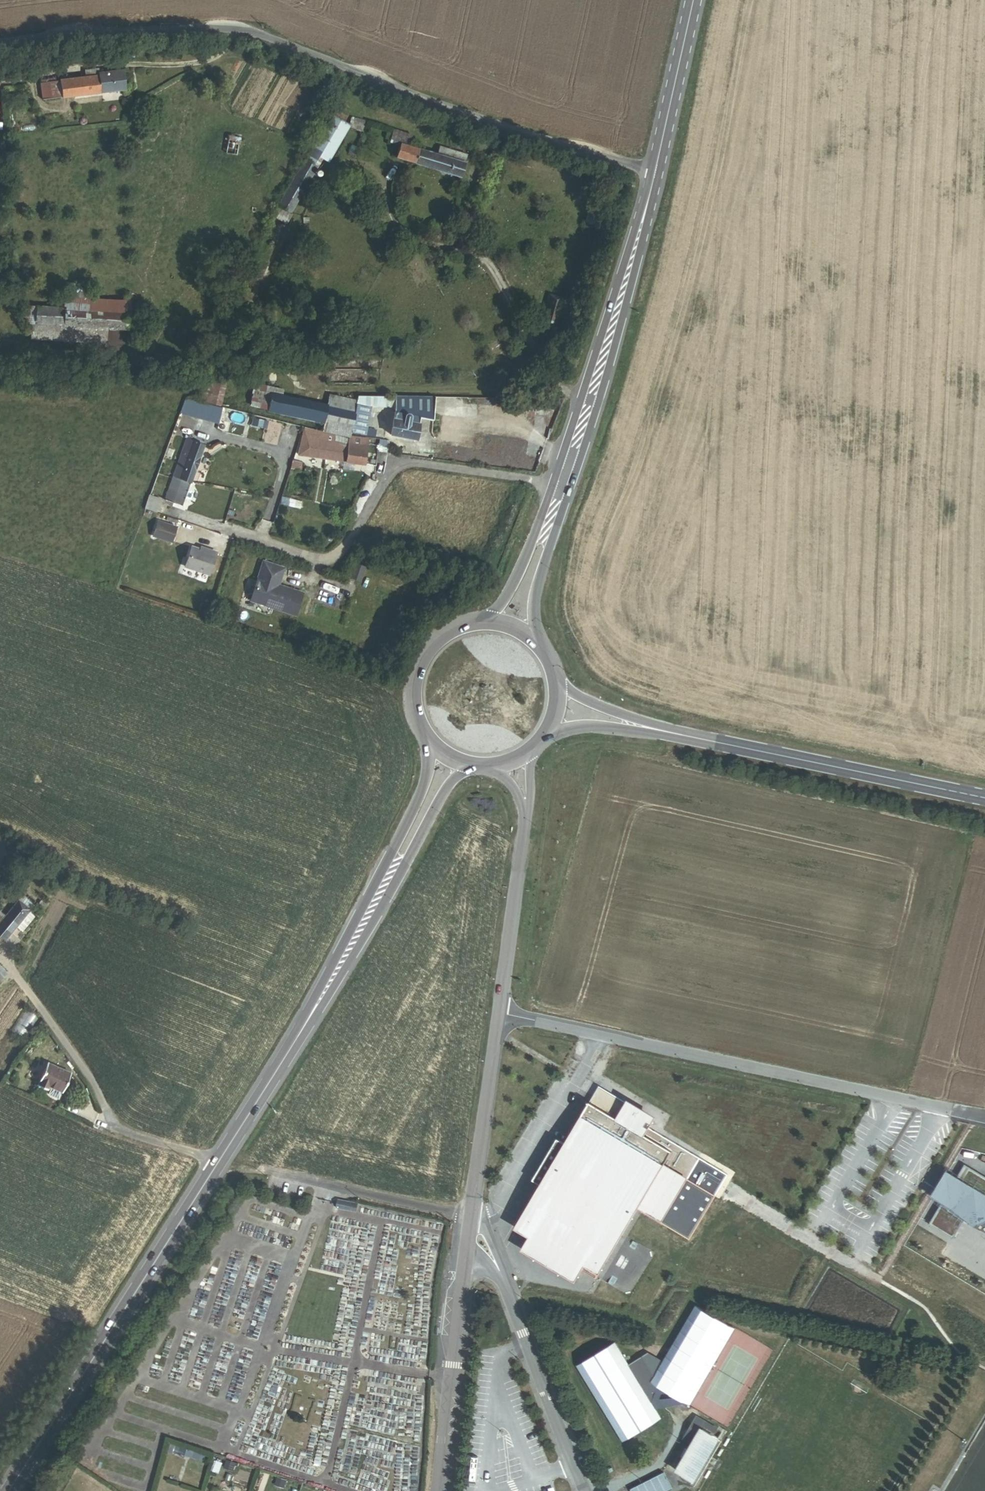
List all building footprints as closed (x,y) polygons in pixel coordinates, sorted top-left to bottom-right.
[(42,82),(44,98),(127,87),(125,68),(99,72),(99,66),(85,68),(86,74),(60,78),(61,80),(42,82)] [(325,156),(332,160),(352,126),(353,125),(333,113),(274,214),(289,223),(295,212),(293,211),(325,156)] [(352,126),(367,131),(370,120),(355,116),(353,125),(352,126)] [(403,142),(411,144),(414,134),(397,128),(393,140),(403,143),(403,142)] [(228,151),(238,153),(242,137),(231,135),(228,151)] [(442,144),(439,153),(411,144),(403,142),(403,143),(399,156),(464,176),(468,160),(467,160),(469,153),(442,144)] [(359,148),(352,145),(348,153),(355,156),(359,148)] [(131,329),(132,311),(92,308),(92,297),(93,284),(67,283),(66,295),(56,295),(56,306),(54,325),(108,329),(131,330),(131,329)] [(565,303),(579,307),(581,301),(567,296),(565,303)] [(92,308),(132,311),(133,299),(92,297),(92,308)] [(32,324),(36,324),(37,305),(22,304),(21,323),(32,324)] [(36,324),(54,325),(56,306),(37,305),(36,324)] [(131,329),(145,330),(146,311),(132,311),(131,329)] [(544,325),(555,328),(557,322),(546,319),(544,325)] [(31,338),(107,343),(108,329),(54,325),(36,324),(32,324),(31,338)] [(199,401),(205,402),(222,406),(227,384),(205,378),(199,401)] [(251,406),(268,409),(272,391),(284,394),(286,388),(256,382),(251,406)] [(268,411),(327,423),(331,404),(284,394),(272,391),(268,409),(268,411)] [(378,436),(379,429),(370,427),(374,406),(398,406),(396,417),(395,417),(392,434),(419,439),(422,422),(421,421),(422,415),(435,418),(437,396),(401,396),(359,395),(359,403),(353,432),(378,436)] [(530,406),(543,407),(543,397),(530,397),(530,406)] [(352,434),(353,432),(359,403),(332,398),(331,404),(327,423),(325,430),(337,433),(352,436),(352,434)] [(221,418),(224,407),(222,406),(205,402),(202,414),(221,418)] [(319,452),(340,458),(342,445),(335,444),(337,433),(325,430),(307,426),(305,433),(322,437),(319,451),(319,452)] [(302,448),(319,451),(322,437),(305,433),(302,448)] [(348,460),(365,463),(369,437),(352,434),(352,436),(350,446),(348,460)] [(166,499),(184,505),(205,444),(187,438),(166,499)] [(340,459),(348,460),(350,446),(342,445),(340,458),(340,459)] [(175,524),(163,520),(160,530),(172,534),(175,524)] [(208,574),(216,552),(200,547),(199,550),(191,547),(185,566),(208,574)] [(302,593),(278,585),(284,568),(263,561),(250,600),(295,615),(302,593)] [(363,566),(353,562),(347,578),(358,581),(363,566)] [(23,931),(36,916),(30,911),(35,905),(23,894),(6,915),(0,921),(0,937),(5,941),(18,926),(23,931)] [(38,907),(42,910),(47,904),(42,901),(38,907)] [(25,1037),(39,1016),(26,1007),(12,1028),(25,1037)] [(50,1087),(63,1092),(71,1072),(49,1062),(40,1084),(49,1088),(50,1087)] [(576,1279),(584,1265),(598,1274),(638,1208),(661,1222),(699,1158),(649,1128),(654,1119),(599,1086),(565,1143),(557,1138),(532,1180),(540,1185),(516,1225),(531,1234),(523,1247),(576,1279)] [(963,1165),(956,1178),(946,1172),(933,1196),(942,1201),(929,1224),(953,1237),(966,1215),(984,1226),(984,1178),(963,1165)] [(337,1208),(349,1210),(351,1203),(338,1200),(337,1208)] [(576,1366),(622,1442),(662,1418),(615,1342),(576,1366)] [(681,1479),(695,1488),(722,1442),(714,1437),(717,1431),(696,1418),(683,1439),(694,1446),(690,1451),(685,1460),(678,1472),(683,1475),(681,1479)] [(178,1454),(180,1448),(171,1445),(168,1453),(173,1455),(174,1453),(178,1454)] [(685,1460),(690,1451),(685,1448),(680,1457),(685,1460)] [(203,1462),(205,1457),(196,1454),(194,1459),(203,1462)] [(235,1466),(226,1462),(223,1471),(233,1474),(235,1466)] [(222,1465),(216,1463),(212,1473),(218,1476),(222,1465)] [(284,1489),(287,1481),(277,1477),(274,1486),(284,1489)] [(658,1477),(639,1486),(641,1490),(665,1490),(658,1477)]
